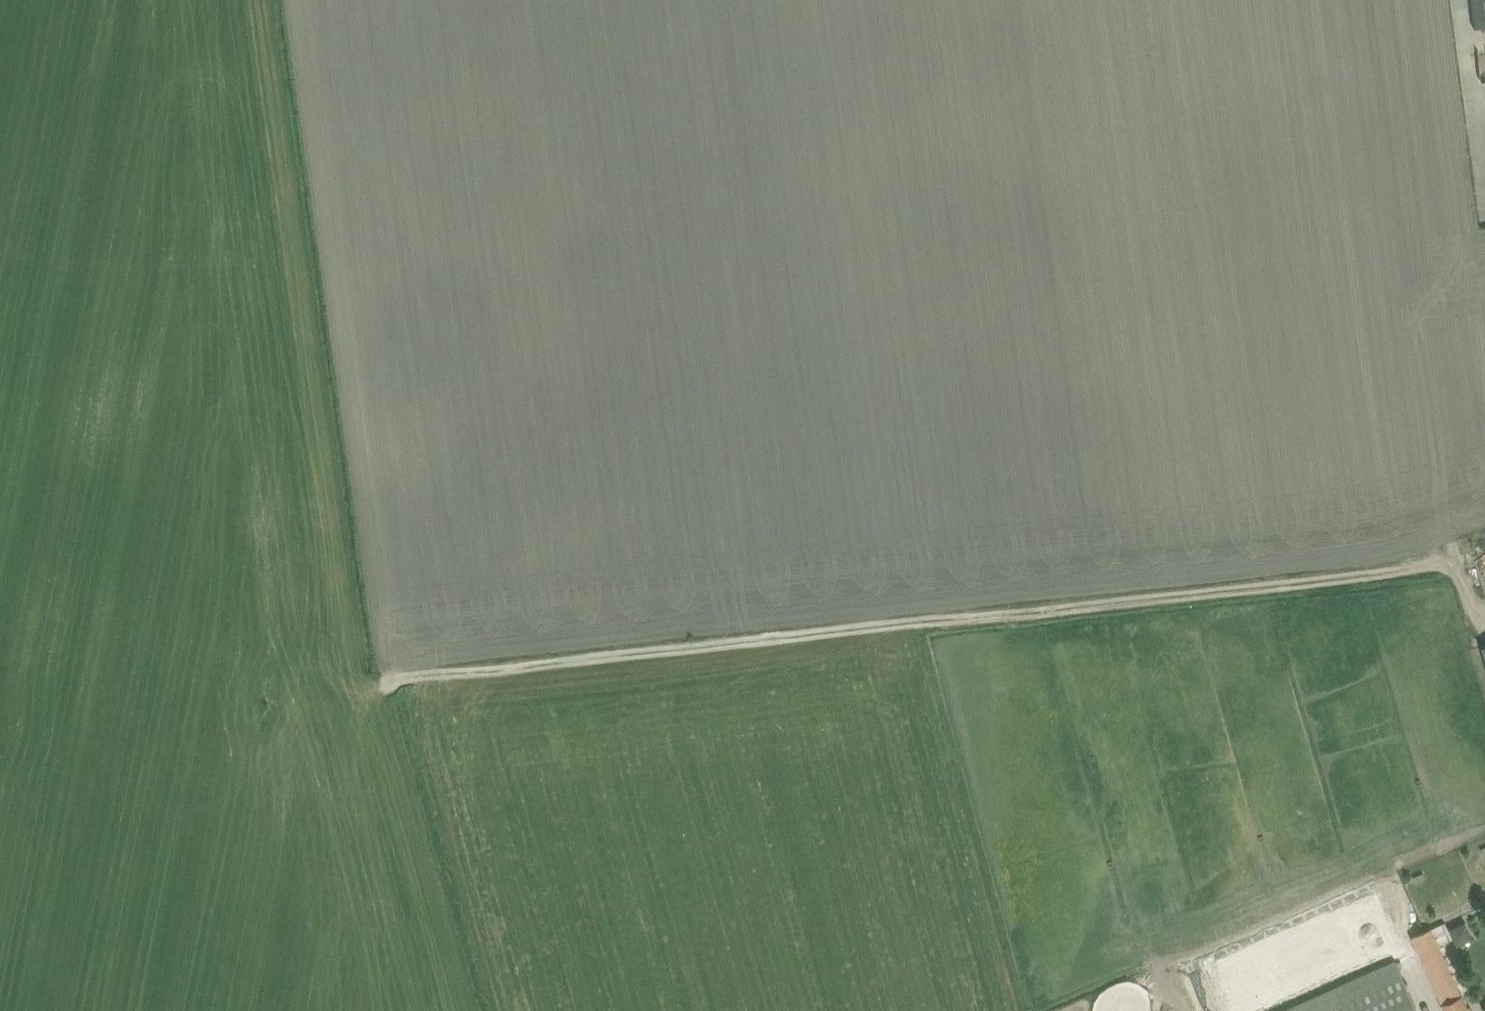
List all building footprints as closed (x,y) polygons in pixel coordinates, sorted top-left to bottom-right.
[(1412,936),(1442,1003),(1463,994),(1432,927),(1412,936)] [(1397,960),(1284,1010),(1419,1010),(1397,960)] [(1463,994),(1442,1003),(1445,1010),(1470,1010),(1463,994)]
